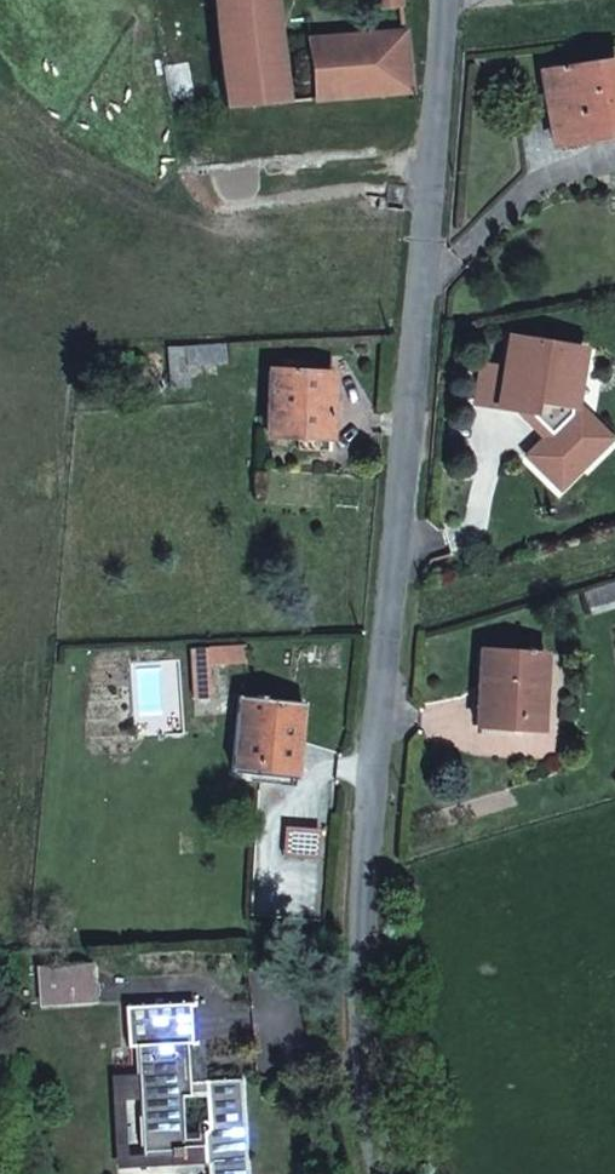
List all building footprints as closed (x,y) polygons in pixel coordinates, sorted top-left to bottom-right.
[(283,104),(275,0),(214,0),(223,108),(283,104)] [(401,7),(400,0),(372,0),(372,9),(401,7)] [(313,101),(409,93),(404,34),(307,41),(313,101)] [(583,125),(614,121),(614,62),(542,73),(552,142),(585,138),(583,125)] [(585,138),(614,134),(614,121),(583,125),(585,138)] [(367,196),(365,208),(378,209),(379,197),(367,196)] [(530,412),(532,399),(572,405),(582,350),(510,339),(499,406),(530,412)] [(168,348),(170,388),(190,386),(188,365),(227,362),(225,345),(168,348)] [(332,373),(269,370),(266,430),(297,432),(329,433),(332,373)] [(532,399),(530,412),(570,418),(572,405),(532,399)] [(329,451),(329,433),(297,432),(296,449),(329,451)] [(587,590),(591,607),(614,600),(614,581),(587,590)] [(191,649),(194,699),(210,698),(208,664),(246,662),(245,646),(191,649)] [(478,690),(491,691),(488,727),(540,730),(545,653),(480,649),(478,690)] [(491,691),(478,690),(475,726),(488,727),(491,691)] [(299,740),(302,701),(239,695),(232,772),(282,776),(286,739),(299,740)] [(286,739),(282,776),(295,778),(299,740),(286,739)] [(75,966),(78,996),(78,1001),(95,1001),(92,965),(75,966)] [(38,967),(40,998),(78,996),(75,966),(38,967)] [(191,1044),(190,1003),(125,1006),(128,1046),(137,1046),(139,1075),(142,1154),(184,1152),(181,1095),(205,1094),(209,1132),(203,1132),(204,1151),(204,1163),(204,1165),(210,1164),(210,1173),(246,1173),(241,1079),(188,1082),(186,1045),(191,1044)] [(184,1152),(142,1154),(139,1075),(111,1077),(116,1168),(204,1163),(204,1151),(184,1152)]
